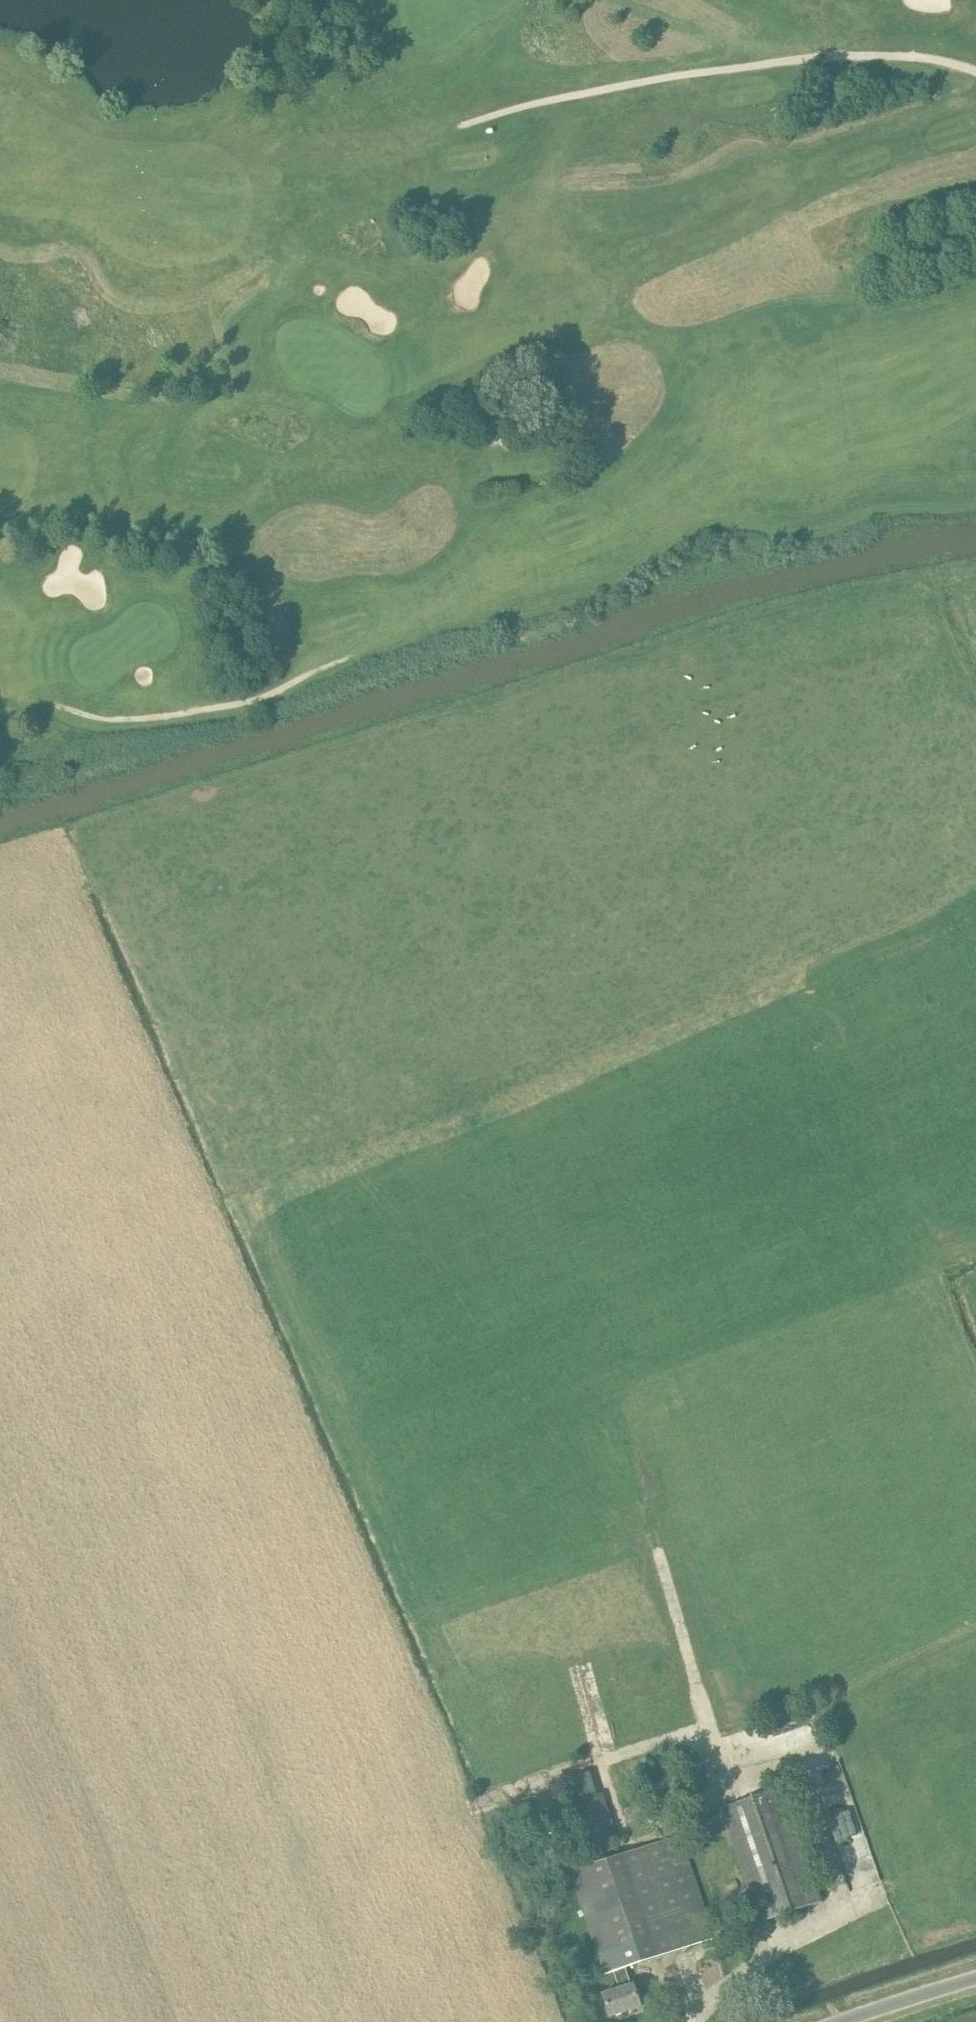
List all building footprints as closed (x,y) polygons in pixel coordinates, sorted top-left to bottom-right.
[(573,1802),(567,1804),(583,1851),(620,1836),(602,1790),(596,1792),(590,1773),(566,1781),(573,1802)] [(820,1902),(814,1883),(781,1788),(721,1809),(760,1923),(820,1902)] [(532,1794),(517,1799),(521,1809),(536,1804),(532,1794)] [(714,1938),(680,1835),(570,1872),(604,1975),(615,1971),(620,1988),(602,1994),(609,2017),(639,2007),(632,1984),(630,1985),(624,1968),(714,1938)] [(733,1939),(717,1942),(720,1954),(736,1950),(733,1939)] [(579,1965),(567,1969),(571,1983),(583,1979),(579,1965)]
